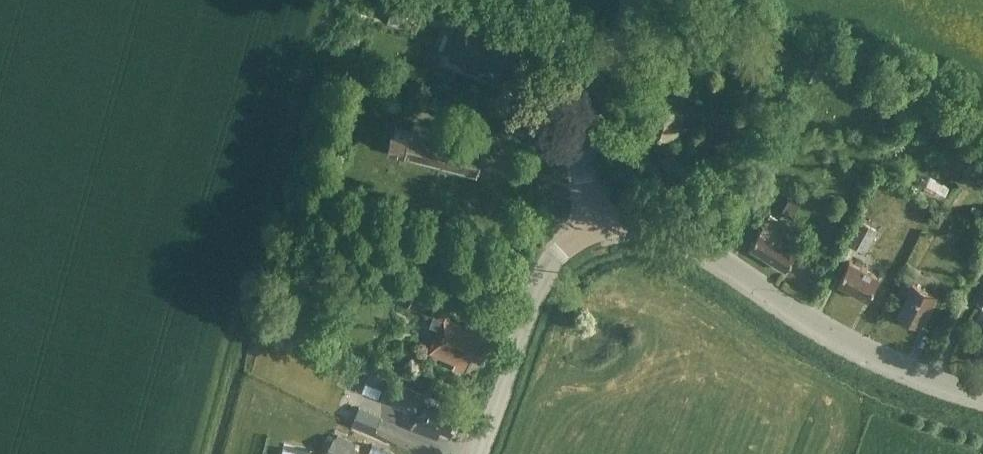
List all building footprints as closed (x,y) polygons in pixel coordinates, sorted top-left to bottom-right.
[(375,12),(397,21),(406,0),(380,0),(375,12)] [(478,6),(486,9),(489,0),(481,0),(478,6)] [(506,82),(524,36),(500,27),(498,33),(462,20),(448,55),(484,69),(483,73),(506,82)] [(745,131),(753,113),(717,97),(709,116),(745,131)] [(645,128),(650,130),(657,132),(653,142),(659,156),(657,157),(667,181),(683,174),(669,141),(671,137),(676,138),(685,111),(654,100),(653,104),(650,103),(650,104),(648,110),(650,111),(645,128)] [(476,170),(483,141),(413,124),(411,130),(391,126),(388,143),(407,147),(406,153),(476,170)] [(791,217),(801,201),(791,195),(781,210),(791,217)] [(784,269),(796,249),(780,239),(789,225),(769,213),(748,247),(784,269)] [(863,250),(875,229),(859,220),(847,241),(863,250)] [(866,298),(878,277),(848,260),(836,282),(866,298)] [(919,324),(934,295),(904,280),(899,290),(906,294),(896,313),(919,324)] [(470,357),(480,362),(488,341),(466,332),(468,326),(443,316),(451,296),(415,281),(407,302),(433,313),(428,324),(437,327),(427,350),(454,361),(452,366),(464,371),(470,357)] [(383,387),(386,379),(368,372),(365,380),(383,387)] [(383,387),(379,398),(416,412),(410,427),(435,437),(438,430),(449,434),(459,407),(423,393),(386,379),(383,387)] [(350,425),(373,434),(381,415),(358,406),(350,425)] [(357,449),(333,436),(323,453),(324,453),(355,453),(357,449)]
